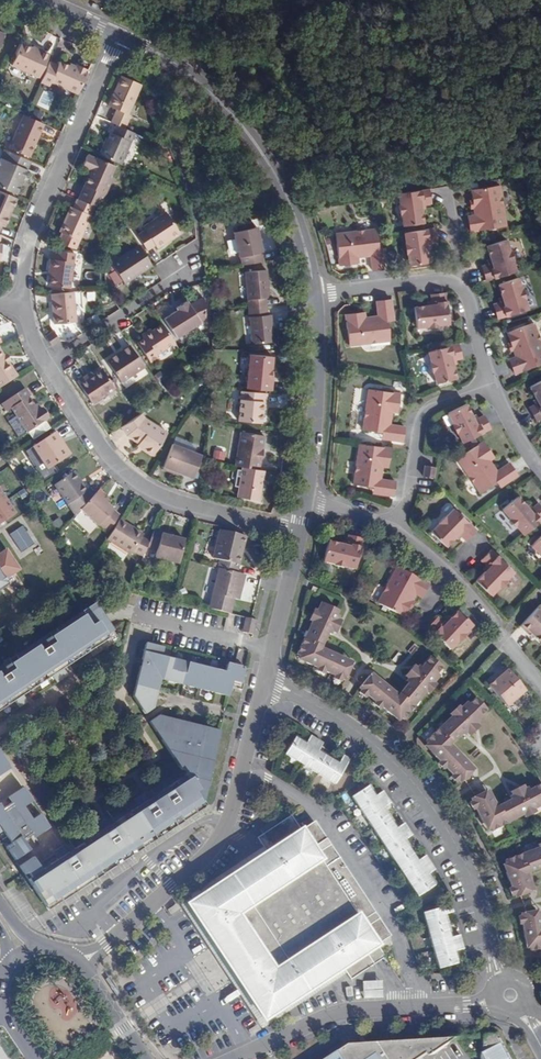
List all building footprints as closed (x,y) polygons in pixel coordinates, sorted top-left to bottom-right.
[(29,73),(39,78),(50,54),(34,46),(33,48),(22,43),(13,66),(29,73)] [(52,82),(78,94),(88,71),(78,66),(76,69),(71,67),(61,63),(59,66),(49,62),(40,82),(50,86),(52,82)] [(117,110),(111,122),(116,125),(127,129),(131,117),(129,115),(143,86),(121,76),(108,106),(117,110)] [(31,158),(46,124),(26,116),(24,115),(9,148),(31,158)] [(106,139),(99,155),(123,165),(136,133),(127,129),(116,125),(113,133),(110,140),(106,139)] [(31,161),(4,150),(0,159),(0,187),(17,195),(31,161)] [(78,200),(96,207),(100,209),(114,180),(112,179),(117,167),(88,155),(82,168),(87,170),(90,172),(87,180),(78,200)] [(473,200),(474,207),(476,214),(468,216),(470,231),(506,226),(500,185),(472,189),(473,200)] [(426,189),(405,192),(407,205),(405,205),(407,214),(409,214),(410,225),(441,222),(439,214),(438,206),(432,206),(429,207),(428,204),(426,189)] [(18,199),(0,191),(0,233),(3,226),(6,227),(18,199)] [(78,200),(76,199),(73,207),(71,207),(60,232),(63,233),(58,243),(77,250),(81,241),(96,207),(78,200)] [(138,235),(148,251),(156,246),(157,249),(180,234),(166,211),(143,226),(145,230),(138,235)] [(243,265),(265,261),(262,252),(263,252),(258,227),(234,232),(239,258),(241,258),(243,265)] [(432,228),(411,232),(413,244),(411,244),(412,254),(414,254),(416,264),(446,260),(445,251),(444,245),(438,246),(434,246),(434,243),(432,228)] [(371,255),(373,270),(379,270),(387,269),(385,254),(378,254),(377,249),(375,230),(335,234),(339,265),(359,262),(359,256),(371,255)] [(482,264),(487,280),(516,271),(512,259),(515,258),(512,250),(509,251),(507,239),(487,244),(491,259),(492,262),(489,262),(482,264)] [(126,284),(153,267),(138,245),(112,262),(126,284)] [(49,257),(48,265),(52,266),(50,275),(50,285),(71,288),(76,254),(54,250),(52,257),(49,257)] [(248,299),(270,298),(267,270),(246,272),(248,299)] [(499,283),(502,296),(503,299),(500,300),(494,302),(497,317),(528,309),(525,299),(526,298),(523,289),(522,289),(519,277),(499,283)] [(76,292),(51,294),(54,324),(77,322),(76,292)] [(432,295),(433,301),(433,305),(430,305),(415,307),(417,327),(429,326),(429,328),(439,327),(439,324),(450,323),(446,293),(432,295)] [(206,319),(203,295),(189,303),(187,301),(175,309),(177,311),(164,318),(178,338),(206,319)] [(392,330),(389,299),(375,301),(375,308),(375,311),(372,312),(357,314),(360,334),(372,333),(372,335),(382,333),(381,332),(392,330)] [(252,344),(274,342),(272,315),(249,317),(252,344)] [(174,342),(163,324),(152,331),(143,337),(144,339),(138,343),(150,362),(157,357),(156,355),(174,342)] [(512,351),(514,360),(507,362),(511,376),(540,367),(540,349),(535,327),(508,334),(510,344),(512,351)] [(143,337),(152,331),(150,329),(141,334),(143,337)] [(60,340),(54,331),(45,336),(51,346),(60,340)] [(462,359),(458,344),(429,351),(432,362),(430,362),(432,372),(433,371),(437,383),(457,378),(454,364),(453,361),(457,360),(462,359)] [(130,346),(120,352),(122,356),(109,364),(122,383),(144,367),(130,346)] [(18,376),(10,363),(5,355),(1,349),(0,349),(0,388),(18,376)] [(122,356),(120,352),(107,361),(109,364),(122,356)] [(250,354),(246,388),(270,390),(273,366),(270,366),(270,357),(250,354)] [(103,370),(93,376),(87,380),(86,377),(78,382),(93,404),(115,388),(103,370)] [(537,400),(538,403),(535,404),(530,407),(538,421),(540,419),(540,382),(530,387),(537,400)] [(26,387),(2,403),(6,411),(11,409),(16,416),(26,432),(27,433),(49,418),(43,408),(41,409),(39,411),(35,406),(29,397),(31,395),(26,387)] [(263,424),(264,411),(264,401),(267,402),(268,394),(241,391),(238,421),(263,424)] [(400,394),(385,392),(384,400),(379,400),(359,396),(354,438),(384,441),(388,421),(382,420),(383,407),(398,409),(400,394)] [(485,418),(478,421),(475,422),(474,419),(468,406),(449,413),(461,443),(490,433),(485,418)] [(142,413),(138,416),(120,427),(126,436),(138,444),(143,447),(141,449),(152,457),(167,433),(145,418),(142,413)] [(26,432),(16,416),(8,421),(18,437),(26,432)] [(47,470),(69,456),(61,445),(65,443),(57,431),(33,447),(47,470)] [(505,443),(497,431),(485,440),(490,448),(484,451),(469,461),(493,495),(518,478),(507,460),(501,464),(493,452),(505,443)] [(241,433),(235,465),(243,467),(260,470),(261,463),(262,462),(264,448),(264,447),(266,436),(241,433)] [(490,448),(485,440),(480,443),(484,451),(490,448)] [(61,445),(69,456),(72,454),(65,443),(61,445)] [(172,445),(164,466),(179,472),(193,478),(201,456),(172,445)] [(391,463),(393,448),(379,446),(377,454),(372,454),(352,452),(347,492),(378,496),(380,475),(375,474),(376,461),(391,463)] [(179,472),(164,466),(162,470),(177,476),(179,472)] [(423,476),(433,477),(434,467),(424,466),(423,476)] [(263,480),(265,470),(260,470),(243,467),(243,470),(238,469),(237,477),(241,477),(238,497),(259,502),(261,489),(264,490),(265,480),(263,480)] [(74,472),(71,474),(80,487),(83,485),(74,472)] [(55,485),(75,515),(79,510),(91,497),(83,485),(80,487),(71,474),(55,485)] [(0,489),(0,524),(16,513),(0,489)] [(105,497),(98,490),(91,497),(79,510),(98,527),(99,526),(106,532),(119,517),(101,501),(105,497)] [(540,519),(540,506),(538,502),(533,506),(529,509),(527,506),(519,495),(502,508),(510,517),(509,518),(515,526),(516,525),(524,534),(540,519)] [(441,540),(447,535),(449,533),(451,535),(461,545),(476,530),(468,522),(469,521),(462,514),(461,515),(453,508),(432,529),(441,540)] [(147,547),(150,540),(143,537),(127,528),(129,524),(120,518),(106,541),(131,556),(132,553),(142,558),(147,547)] [(127,528),(143,537),(144,534),(129,524),(127,528)] [(21,527),(10,534),(22,553),(33,546),(21,527)] [(162,530),(155,528),(150,540),(147,547),(157,550),(155,559),(179,565),(185,539),(170,535),(161,534),(162,530)] [(212,560),(235,565),(239,547),(243,548),(245,541),(219,534),(214,553),(212,560)] [(536,539),(531,544),(531,545),(539,553),(538,554),(540,557),(540,534),(536,539)] [(348,536),(346,542),(346,545),(342,544),(329,541),(324,560),(334,564),(334,565),(344,568),(344,566),(354,569),(362,539),(348,536)] [(239,547),(235,565),(239,566),(243,548),(239,547)] [(40,548),(35,552),(38,558),(44,553),(40,548)] [(8,584),(5,580),(21,570),(7,549),(0,553),(0,590),(8,584)] [(483,583),(486,579),(489,577),(491,579),(502,589),(517,574),(508,566),(509,564),(503,558),(501,559),(494,552),(472,573),(483,583)] [(407,585),(401,582),(393,578),(396,572),(383,564),(366,595),(401,615),(416,590),(407,585)] [(240,600),(245,575),(219,569),(210,608),(231,614),(234,599),(240,600)] [(14,702),(18,707),(27,701),(24,696),(43,683),(52,677),(55,682),(66,674),(63,669),(108,639),(107,636),(113,631),(95,603),(18,653),(0,666),(0,711),(14,702)] [(535,634),(540,639),(540,603),(523,622),(535,634)] [(323,642),(332,620),(333,617),(319,611),(317,616),(313,615),(311,620),(307,628),(293,662),(296,664),(295,667),(315,676),(324,680),(332,683),(340,686),(342,687),(350,669),(318,655),(323,642)] [(462,619),(458,623),(456,626),(453,624),(443,613),(428,629),(437,636),(435,638),(443,646),(445,644),(453,651),(473,629),(462,619)] [(241,634),(252,637),(256,622),(245,619),(241,634)] [(337,622),(332,620),(323,642),(328,644),(329,641),(332,642),(337,627),(335,626),(337,622)] [(523,622),(521,624),(533,636),(535,634),(523,622)] [(241,683),(244,670),(241,669),(241,667),(228,664),(226,672),(163,656),(165,648),(146,644),(133,696),(145,714),(155,708),(162,681),(229,696),(231,687),(232,683),(229,682),(229,680),(233,681),(236,682),(241,683)] [(421,693),(428,683),(436,674),(433,671),(437,665),(424,654),(416,664),(401,683),(393,694),(367,673),(352,691),(353,692),(361,698),(368,703),(376,709),(393,723),(395,721),(397,723),(421,693)] [(401,683),(416,664),(414,662),(411,665),(408,663),(398,676),(401,678),(398,681),(401,683)] [(502,670),(496,675),(483,686),(492,697),(502,707),(519,690),(502,670)] [(483,686),(496,675),(493,673),(481,684),(483,686)] [(431,686),(428,683),(421,693),(423,695),(431,686)] [(361,698),(353,692),(351,696),(358,702),(361,698)] [(461,738),(478,722),(487,712),(476,700),(470,707),(467,704),(458,712),(450,720),(422,746),(424,748),(422,750),(437,766),(444,773),(449,779),(456,787),(458,788),(474,772),(451,747),(461,738)] [(373,713),(376,709),(368,703),(366,707),(373,713)] [(450,720),(458,712),(455,709),(447,716),(450,720)] [(19,868),(47,911),(204,808),(201,803),(203,800),(204,796),(220,731),(160,717),(150,723),(181,771),(186,772),(185,776),(168,788),(164,782),(151,791),(154,796),(148,801),(144,794),(134,800),(139,807),(107,828),(103,821),(93,827),(98,834),(76,848),(69,853),(64,847),(55,853),(59,860),(41,872),(33,858),(19,868)] [(480,724),(478,722),(461,738),(463,741),(466,739),(468,741),(480,730),(478,728),(480,724)] [(305,743),(295,737),(284,754),(334,784),(349,759),(343,755),(338,763),(318,751),(323,743),(310,735),(305,743)] [(10,769),(0,754),(0,777),(10,769)] [(444,773),(437,766),(433,769),(440,776),(444,773)] [(453,790),(456,787),(449,779),(446,782),(453,790)] [(476,816),(488,836),(492,834),(493,836),(524,816),(535,809),(540,805),(540,803),(540,802),(540,788),(538,784),(530,789),(506,803),(496,810),(480,784),(463,795),(471,808),(476,816)] [(504,800),(506,803),(530,789),(528,785),(522,789),(521,785),(507,793),(509,797),(504,800)] [(375,796),(368,786),(351,797),(417,897),(434,886),(427,875),(435,870),(425,855),(417,861),(404,841),(412,835),(404,823),(396,828),(383,808),(391,803),(383,791),(375,796)] [(14,861),(29,851),(24,841),(32,836),(34,838),(50,829),(40,815),(33,820),(24,806),(32,802),(23,789),(8,799),(11,803),(3,809),(0,805),(0,827),(11,845),(6,848),(14,861)] [(471,818),(476,816),(471,808),(467,810),(471,818)] [(535,809),(524,816),(527,819),(537,813),(535,809)] [(225,960),(263,1017),(341,967),(349,980),(384,958),(376,946),(389,937),(315,821),(302,829),(292,814),(278,824),(275,820),(261,828),(263,833),(256,837),(266,852),(188,903),(225,960)] [(508,883),(513,898),(533,891),(523,860),(533,857),(540,854),(540,833),(533,835),(499,847),(500,851),(497,852),(505,874),(508,883)] [(533,857),(534,861),(539,859),(540,862),(540,854),(533,857)] [(521,931),(525,954),(528,954),(529,957),(540,955),(540,929),(538,904),(517,907),(519,922),(521,931)] [(451,905),(423,913),(439,969),(458,963),(454,951),(463,949),(460,935),(450,937),(444,915),(453,912),(451,905)] [(119,970),(128,986),(135,982),(126,966),(119,970)] [(356,983),(361,1000),(385,998),(384,981),(356,983)] [(49,991),(52,1008),(73,1006),(70,988),(49,991)] [(489,1030),(489,1039),(497,1039),(497,1030),(489,1030)] [(432,1051),(435,1054),(463,1035),(454,1035),(443,1043),(439,1036),(429,1043),(425,1038),(415,1044),(411,1038),(401,1045),(397,1039),(387,1046),(382,1041),(372,1048),(368,1042),(358,1048),(354,1042),(327,1058),(420,1058),(432,1051)] [(504,1042),(486,1051),(491,1058),(513,1058),(504,1042)]
